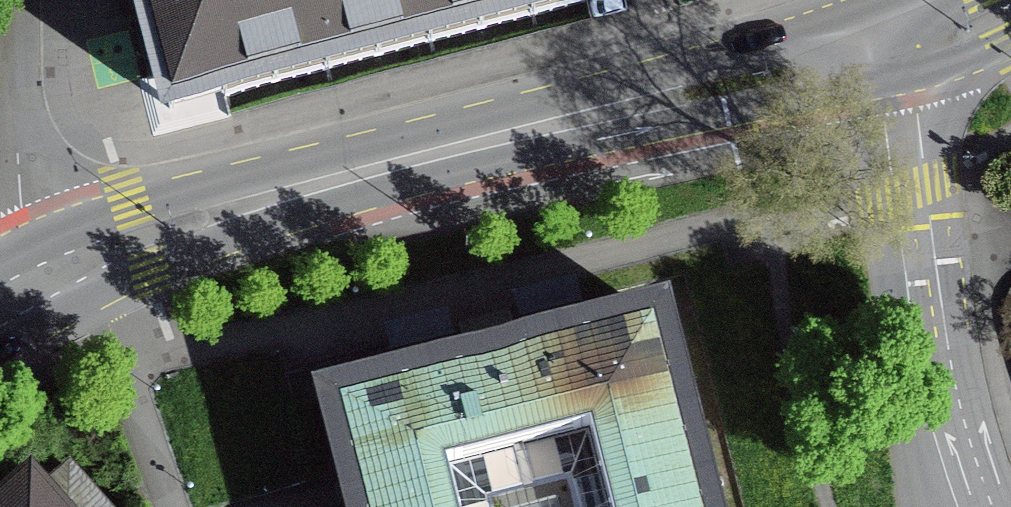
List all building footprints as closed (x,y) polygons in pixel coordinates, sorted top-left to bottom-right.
[(584,4),(583,0),(137,0),(166,113),(584,4)] [(667,299),(310,389),(340,506),(489,506),(488,506),(568,487),(573,506),(721,506),(667,299)] [(65,476),(41,497),(28,482),(0,506),(94,506),(65,476)]
